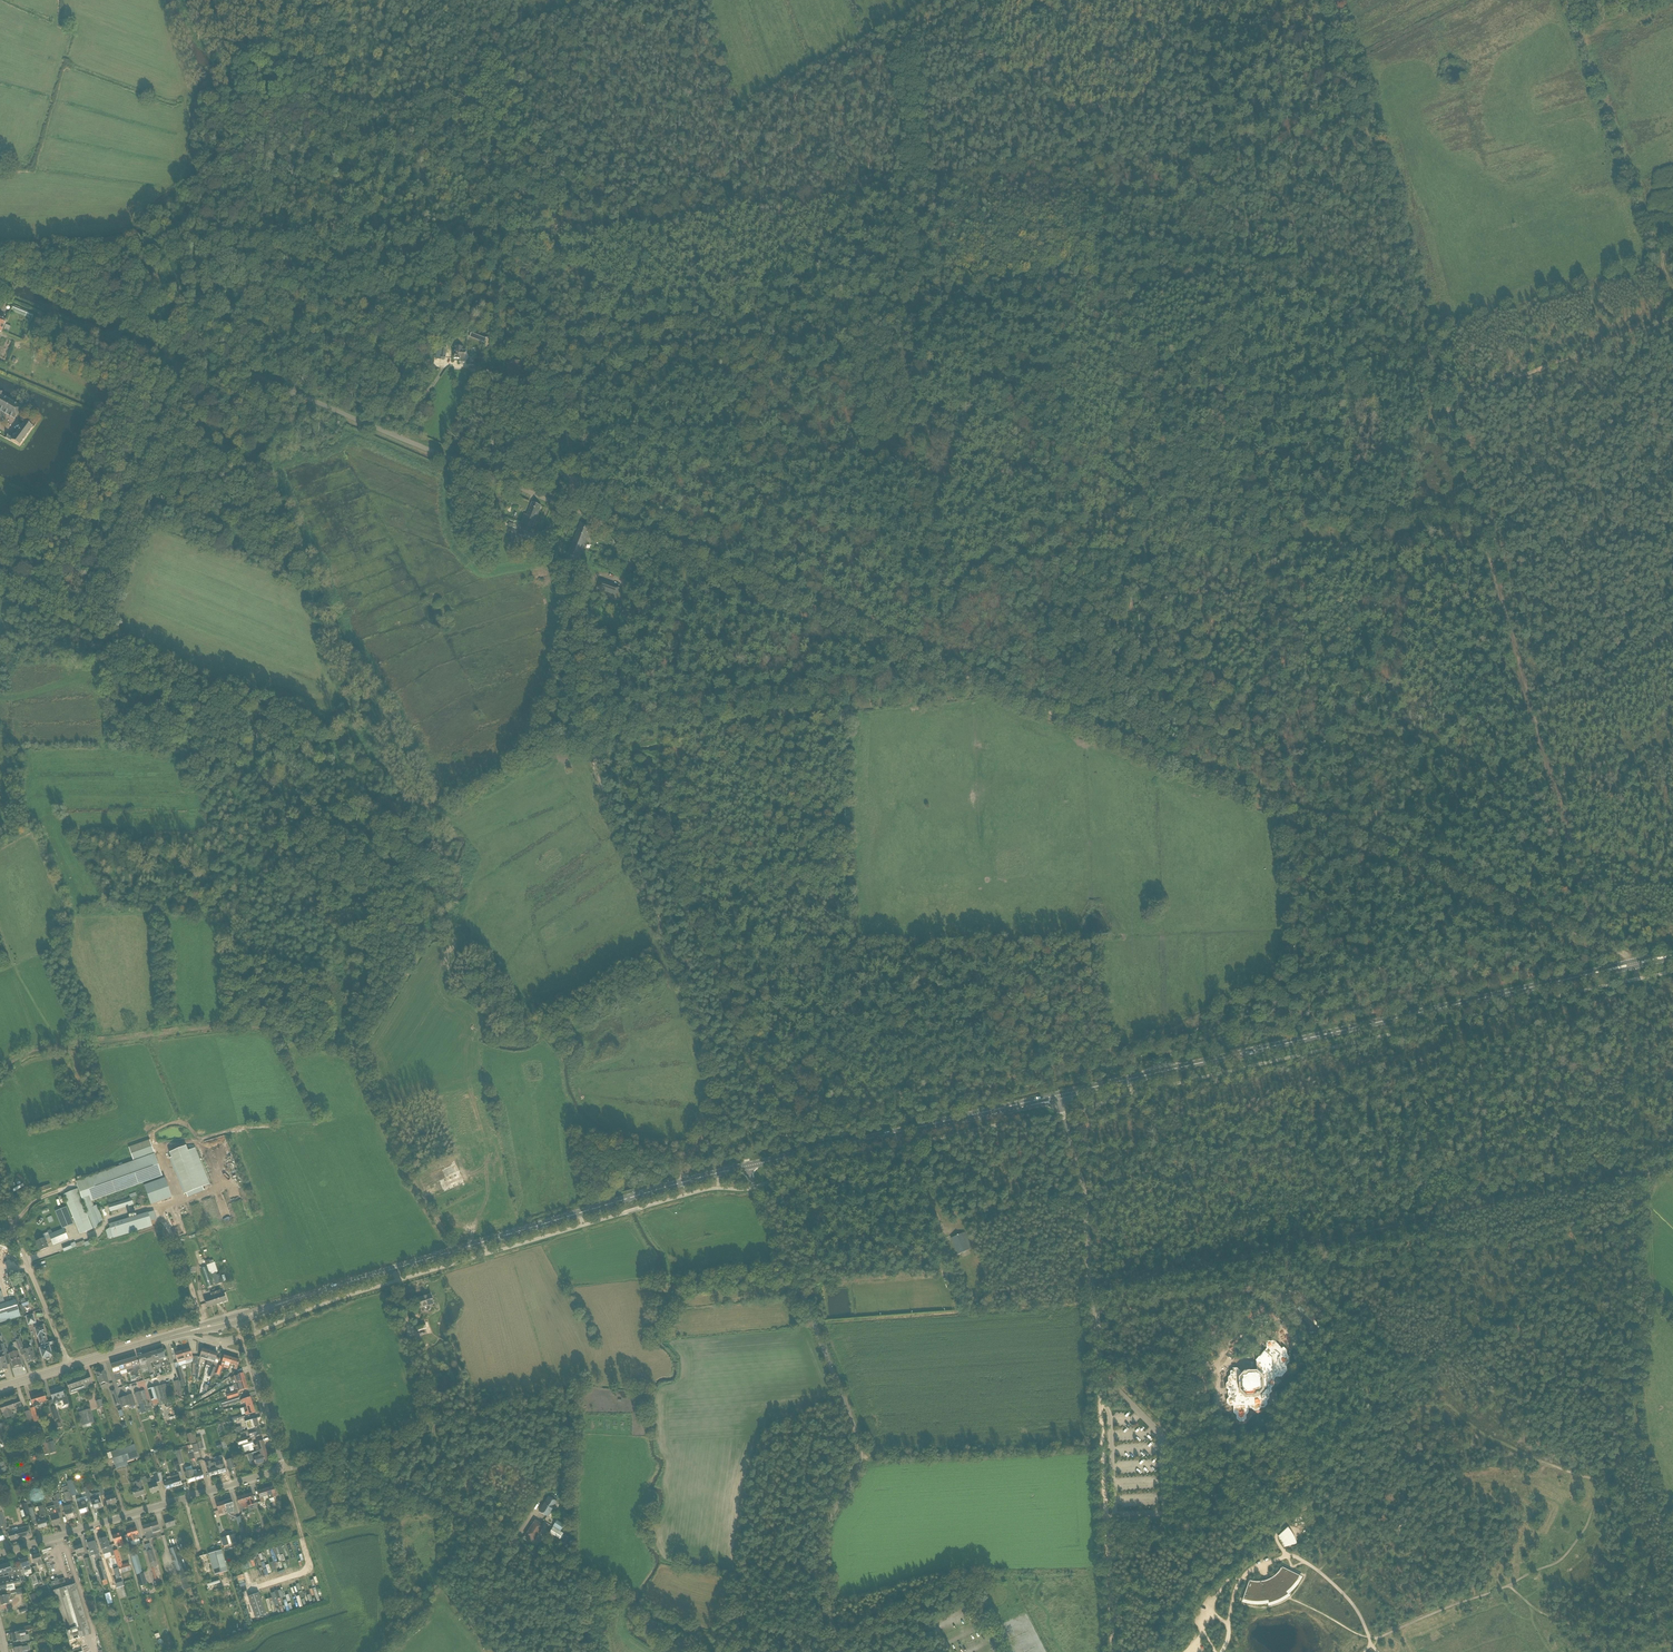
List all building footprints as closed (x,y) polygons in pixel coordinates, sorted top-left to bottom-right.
[(471,337),(485,342),(487,335),(473,330),(471,337)] [(464,363),(465,357),(465,351),(462,350),(462,348),(461,348),(455,347),(455,353),(454,353),(454,359),(460,359),(459,362),(464,363)] [(507,361),(509,378),(523,376),(521,359),(507,361)] [(15,420),(22,407),(1,396),(3,392),(0,391),(0,411),(15,420)] [(20,446),(33,428),(25,422),(16,434),(11,432),(10,433),(9,433),(6,438),(20,446)] [(210,432),(210,428),(206,425),(197,425),(195,432),(208,437),(210,432)] [(532,502),(527,515),(536,519),(541,506),(532,502)] [(528,539),(536,519),(527,515),(524,514),(522,518),(521,522),(524,524),(519,536),(528,539)] [(509,522),(505,530),(515,534),(518,526),(509,522)] [(574,539),(585,544),(588,537),(592,527),(581,523),(574,539)] [(596,538),(610,544),(613,537),(599,531),(596,538)] [(553,549),(556,543),(545,538),(542,544),(553,549)] [(579,559),(585,544),(574,539),(566,560),(571,561),(573,556),(579,559)] [(617,595),(620,587),(599,580),(596,588),(617,595)] [(186,1146),(169,1153),(186,1194),(203,1187),(188,1151),(186,1146)] [(162,1176),(154,1154),(76,1182),(80,1193),(78,1194),(76,1189),(63,1194),(80,1234),(93,1229),(87,1216),(89,1216),(94,1228),(100,1226),(99,1222),(103,1220),(97,1205),(93,1207),(91,1201),(162,1176)] [(47,1186),(37,1189),(38,1193),(52,1188),(51,1185),(50,1184),(47,1186)] [(132,1200),(134,1204),(147,1200),(146,1196),(142,1197),(141,1195),(136,1196),(137,1199),(132,1200)] [(130,1199),(108,1205),(110,1212),(111,1211),(115,1210),(132,1205),(130,1199)] [(71,1220),(65,1206),(61,1207),(62,1209),(56,1211),(61,1224),(71,1220)] [(110,1228),(107,1230),(109,1237),(113,1236),(113,1237),(152,1226),(148,1213),(122,1221),(121,1219),(113,1221),(114,1223),(109,1224),(110,1228)] [(68,1239),(66,1234),(64,1229),(49,1235),(50,1238),(45,1240),(45,1238),(36,1242),(40,1251),(48,1247),(47,1244),(52,1242),(53,1245),(68,1239)] [(965,1232),(951,1239),(958,1255),(973,1248),(965,1232)] [(194,1252),(186,1255),(190,1267),(198,1265),(194,1252)] [(214,1262),(207,1265),(210,1274),(213,1282),(214,1282),(215,1285),(222,1282),(220,1274),(218,1275),(217,1272),(218,1272),(214,1262)] [(206,1266),(201,1268),(207,1287),(213,1285),(206,1266)] [(205,1296),(203,1290),(201,1284),(200,1285),(199,1281),(195,1282),(200,1297),(205,1296)] [(220,1290),(216,1292),(217,1293),(217,1295),(213,1296),(216,1304),(227,1301),(224,1293),(221,1294),(220,1290)] [(212,1297),(204,1299),(205,1302),(207,1307),(216,1304),(213,1296),(217,1295),(217,1293),(216,1292),(212,1293),(211,1293),(211,1295),(212,1297)] [(434,1304),(432,1300),(431,1294),(416,1299),(419,1308),(424,1307),(424,1310),(427,1311),(428,1310),(430,1308),(429,1305),(434,1304)] [(0,1305),(0,1323),(15,1318),(21,1316),(16,1300),(0,1305)] [(35,1323),(33,1315),(27,1317),(29,1325),(35,1323)] [(424,1322),(416,1325),(418,1331),(426,1329),(424,1322)] [(37,1328),(35,1328),(38,1337),(38,1336),(42,1348),(40,1349),(43,1358),(45,1358),(46,1358),(47,1359),(48,1359),(49,1358),(49,1357),(49,1356),(50,1356),(52,1355),(50,1346),(49,1346),(48,1342),(45,1334),(46,1334),(43,1326),(37,1328)] [(20,1338),(18,1338),(14,1327),(11,1329),(15,1339),(19,1350),(24,1348),(20,1338)] [(415,1338),(410,1345),(414,1347),(412,1349),(415,1351),(418,1346),(416,1345),(419,1341),(415,1338)] [(1228,1381),(1226,1384),(1226,1388),(1229,1391),(1229,1397),(1227,1400),(1227,1403),(1230,1406),(1234,1406),(1234,1413),(1237,1415),(1237,1419),(1240,1421),(1243,1421),(1246,1418),(1246,1415),(1248,1412),(1248,1409),(1251,1408),(1254,1411),(1258,1411),(1260,1408),(1264,1408),(1266,1405),(1266,1402),(1269,1399),(1269,1395),(1268,1395),(1271,1392),(1271,1388),(1274,1385),(1274,1380),(1275,1378),(1281,1377),(1286,1371),(1286,1365),(1289,1362),(1289,1357),(1287,1355),(1287,1351),(1283,1348),(1282,1349),(1280,1347),(1274,1341),(1266,1341),(1266,1342),(1266,1349),(1256,1361),(1256,1362),(1257,1370),(1261,1374),(1259,1376),(1256,1373),(1247,1374),(1243,1379),(1243,1377),(1242,1377),(1242,1375),(1241,1374),(1239,1374),(1239,1371),(1237,1368),(1233,1369),(1230,1371),(1230,1375),(1228,1378),(1228,1381)] [(10,1354),(13,1367),(21,1365),(19,1356),(21,1355),(16,1342),(13,1343),(15,1352),(10,1354)] [(27,1363),(36,1360),(32,1347),(23,1349),(27,1363)] [(199,1358),(207,1361),(208,1358),(210,1350),(206,1348),(205,1350),(202,1349),(199,1358)] [(163,1349),(156,1351),(160,1363),(161,1368),(169,1365),(167,1357),(165,1357),(163,1349)] [(183,1351),(185,1361),(193,1358),(190,1349),(183,1351)] [(213,1378),(214,1374),(217,1365),(220,1357),(217,1357),(218,1354),(214,1353),(215,1351),(210,1350),(208,1358),(207,1361),(206,1365),(210,1366),(211,1362),(213,1362),(212,1366),(211,1366),(208,1376),(213,1378)] [(156,1351),(150,1353),(153,1361),(154,1365),(160,1363),(156,1351)] [(186,1364),(185,1361),(183,1351),(175,1353),(177,1363),(179,1362),(179,1366),(186,1364)] [(151,1362),(153,1361),(150,1353),(144,1355),(148,1367),(150,1373),(154,1372),(153,1370),(155,1370),(153,1365),(152,1366),(151,1362)] [(141,1369),(148,1367),(144,1355),(138,1357),(140,1365),(141,1369)] [(222,1361),(221,1365),(224,1366),(224,1367),(228,1369),(230,1364),(232,1358),(224,1355),(222,1361)] [(136,1357),(130,1359),(132,1368),(136,1378),(139,1377),(138,1374),(138,1372),(137,1371),(136,1366),(139,1366),(136,1357)] [(239,1360),(232,1358),(230,1364),(235,1366),(234,1369),(237,1370),(239,1360)] [(130,1359),(124,1361),(126,1369),(127,1369),(128,1373),(130,1372),(132,1377),(132,1376),(133,1380),(136,1379),(136,1378),(132,1368),(130,1359)] [(124,1361),(117,1363),(120,1371),(126,1369),(124,1361)] [(114,1373),(116,1381),(122,1379),(121,1376),(120,1371),(117,1363),(111,1365),(114,1373)] [(181,1367),(176,1369),(179,1380),(180,1382),(184,1380),(181,1367)] [(104,1370),(96,1372),(97,1377),(99,1384),(105,1382),(106,1385),(109,1384),(108,1381),(107,1376),(106,1376),(104,1370)] [(234,1377),(230,1378),(232,1385),(236,1383),(237,1383),(239,1383),(245,1381),(243,1373),(238,1375),(234,1376),(234,1377)] [(78,1378),(66,1382),(68,1387),(69,1390),(70,1393),(86,1388),(86,1387),(93,1384),(92,1382),(91,1379),(89,1374),(78,1378)] [(178,1380),(174,1381),(179,1396),(183,1395),(178,1380)] [(236,1383),(234,1385),(235,1390),(238,1389),(238,1391),(242,1390),(248,1388),(245,1381),(239,1383),(237,1383),(236,1383)] [(160,1386),(166,1403),(168,1407),(172,1405),(171,1402),(172,1402),(167,1384),(160,1386)] [(165,1404),(164,1398),(160,1386),(154,1388),(157,1398),(159,1406),(165,1404)] [(57,1389),(50,1391),(52,1397),(53,1400),(54,1404),(59,1403),(59,1402),(68,1399),(66,1395),(64,1396),(61,1387),(57,1388),(57,1389)] [(157,1398),(154,1388),(148,1389),(152,1400),(157,1398)] [(213,1389),(203,1395),(201,1396),(202,1398),(204,1397),(214,1391),(213,1389)] [(140,1392),(144,1405),(145,1407),(148,1406),(149,1406),(151,1406),(150,1403),(149,1403),(145,1390),(140,1392)] [(140,1391),(135,1393),(138,1404),(139,1404),(139,1407),(142,1414),(146,1412),(144,1405),(140,1391)] [(34,1407),(38,1405),(40,1405),(39,1402),(46,1400),(44,1392),(39,1394),(39,1395),(31,1397),(34,1407)] [(116,1393),(112,1395),(116,1407),(120,1405),(118,1399),(116,1393)] [(127,1395),(127,1396),(130,1405),(131,1407),(136,1405),(132,1394),(127,1395)] [(130,1405),(127,1396),(119,1398),(122,1408),(130,1405)] [(221,1402),(222,1406),(240,1400),(239,1397),(221,1402)] [(246,1407),(253,1405),(250,1397),(241,1400),(242,1403),(245,1402),(246,1407)] [(11,1417),(13,1416),(11,1409),(22,1406),(19,1399),(0,1405),(0,1408),(2,1413),(4,1412),(6,1419),(11,1417)] [(94,1422),(89,1405),(82,1407),(83,1411),(78,1412),(82,1426),(86,1424),(87,1427),(91,1426),(91,1423),(94,1422)] [(246,1407),(243,1408),(245,1412),(245,1415),(249,1414),(255,1413),(253,1405),(246,1407)] [(56,1406),(50,1408),(52,1414),(57,1429),(63,1427),(56,1406)] [(25,1412),(28,1423),(33,1421),(30,1410),(25,1412)] [(257,1418),(245,1422),(247,1430),(253,1429),(259,1427),(257,1418)] [(0,1424),(0,1436),(2,1442),(8,1440),(3,1423),(0,1424)] [(253,1429),(247,1430),(250,1439),(253,1438),(256,1437),(261,1435),(259,1427),(253,1429)] [(190,1444),(196,1442),(193,1432),(187,1434),(190,1444)] [(247,1436),(236,1439),(238,1445),(243,1444),(248,1442),(249,1442),(247,1436)] [(47,1443),(50,1454),(56,1452),(53,1441),(52,1441),(51,1438),(47,1440),(47,1443)] [(248,1442),(243,1444),(243,1445),(244,1448),(249,1446),(250,1451),(254,1450),(252,1445),(253,1445),(252,1441),(249,1442),(248,1442)] [(258,1442),(254,1443),(255,1448),(256,1452),(259,1451),(265,1449),(263,1441),(258,1442)] [(134,1444),(110,1452),(116,1469),(128,1465),(127,1461),(138,1458),(134,1444)] [(265,1449),(259,1451),(252,1453),(254,1459),(255,1465),(263,1463),(269,1461),(265,1449)] [(184,1464),(180,1450),(176,1451),(180,1465),(184,1464)] [(236,1467),(234,1458),(227,1460),(229,1469),(236,1467)] [(207,1468),(208,1471),(209,1477),(218,1474),(216,1468),(215,1464),(214,1462),(211,1463),(210,1461),(205,1462),(207,1468)] [(222,1462),(215,1464),(216,1468),(218,1474),(226,1472),(225,1466),(224,1463),(223,1463),(222,1462)] [(10,1472),(17,1470),(15,1464),(8,1466),(10,1472)] [(187,1483),(196,1481),(193,1472),(193,1470),(184,1473),(187,1483)] [(197,1471),(193,1472),(196,1481),(204,1478),(202,1470),(197,1471)] [(179,1475),(171,1477),(171,1479),(172,1481),(174,1487),(182,1485),(180,1479),(179,1476),(179,1475)] [(167,1480),(163,1481),(164,1484),(165,1490),(174,1487),(172,1481),(171,1479),(171,1477),(170,1477),(167,1478),(167,1480)] [(153,1485),(151,1480),(151,1478),(147,1479),(149,1486),(151,1493),(159,1490),(157,1484),(153,1485)] [(72,1480),(67,1481),(70,1491),(72,1496),(74,1495),(73,1490),(76,1489),(72,1480)] [(137,1485),(131,1487),(132,1490),(133,1492),(134,1497),(144,1494),(143,1489),(140,1480),(136,1482),(137,1485)] [(98,1485),(100,1492),(101,1496),(105,1495),(106,1498),(105,1498),(108,1505),(116,1503),(112,1491),(104,1493),(101,1484),(98,1485)] [(88,1487),(84,1488),(84,1489),(87,1496),(88,1501),(91,1500),(92,1500),(93,1501),(92,1501),(92,1504),(94,1510),(102,1507),(101,1504),(101,1503),(100,1503),(100,1502),(98,1497),(101,1496),(100,1492),(93,1495),(90,1496),(89,1493),(88,1488),(88,1487)] [(273,1487),(265,1489),(267,1496),(268,1499),(273,1498),(276,1497),(275,1493),(273,1487)] [(267,1496),(265,1489),(258,1491),(260,1498),(261,1501),(264,1500),(263,1497),(267,1496)] [(1153,1489),(1148,1493),(1152,1499),(1157,1495),(1153,1489)] [(252,1493),(245,1495),(248,1506),(254,1504),(253,1500),(254,1500),(254,1498),(252,1493)] [(245,1495),(237,1498),(238,1503),(239,1505),(239,1504),(240,1508),(242,1513),(245,1512),(244,1508),(248,1507),(248,1506),(245,1495)] [(54,1506),(46,1508),(47,1512),(49,1517),(50,1516),(53,1524),(61,1522),(59,1517),(58,1514),(56,1508),(59,1507),(57,1501),(56,1496),(54,1496),(55,1501),(53,1502),(54,1506)] [(88,1511),(87,1506),(85,1502),(88,1501),(87,1496),(78,1499),(77,1501),(80,1514),(88,1511)] [(548,1497),(539,1511),(547,1516),(548,1517),(551,1512),(553,1508),(557,1503),(551,1499),(548,1497)] [(231,1499),(224,1502),(226,1509),(228,1514),(235,1512),(233,1505),(231,1499)] [(221,1510),(226,1509),(224,1502),(216,1504),(218,1511),(219,1514),(222,1513),(221,1510)] [(24,1516),(30,1514),(29,1509),(27,1503),(21,1505),(24,1516)] [(70,1505),(66,1507),(63,1508),(64,1511),(67,1520),(74,1518),(70,1505)] [(30,1508),(29,1509),(30,1514),(33,1521),(36,1520),(37,1523),(39,1529),(47,1526),(44,1516),(46,1516),(43,1506),(38,1507),(40,1515),(39,1516),(40,1518),(36,1519),(33,1508),(32,1508),(32,1507),(29,1507),(30,1508)] [(1403,1528),(1408,1519),(1402,1516),(1397,1524),(1403,1528)] [(173,1517),(164,1520),(167,1528),(175,1525),(173,1517)] [(534,1521),(525,1536),(534,1541),(544,1526),(541,1524),(535,1520),(534,1521)] [(564,1525),(557,1520),(553,1527),(560,1531),(564,1525)] [(158,1522),(150,1524),(152,1531),(153,1534),(161,1532),(159,1529),(160,1529),(159,1527),(158,1522)] [(150,1524),(142,1527),(144,1532),(144,1533),(145,1533),(146,1537),(147,1540),(150,1539),(149,1536),(153,1534),(152,1531),(150,1524)] [(31,1535),(29,1529),(28,1527),(18,1530),(17,1527),(8,1530),(9,1533),(8,1533),(10,1541),(11,1541),(22,1537),(22,1538),(22,1537),(22,1536),(30,1534),(30,1535),(31,1535)] [(560,1539),(563,1533),(560,1531),(553,1527),(549,1533),(560,1539)] [(127,1535),(124,1536),(128,1548),(131,1547),(130,1542),(139,1539),(138,1534),(136,1528),(126,1531),(127,1535)] [(1286,1530),(1278,1536),(1279,1537),(1279,1538),(1280,1538),(1280,1539),(1281,1540),(1282,1541),(1282,1542),(1283,1542),(1283,1543),(1283,1544),(1284,1545),(1284,1546),(1284,1547),(1294,1544),(1294,1543),(1293,1542),(1293,1541),(1293,1540),(1292,1540),(1292,1539),(1291,1538),(1291,1537),(1290,1536),(1290,1535),(1289,1535),(1289,1534),(1288,1533),(1288,1532),(1287,1531),(1286,1530)] [(266,1531),(257,1534),(258,1541),(268,1538),(266,1531)] [(120,1533),(112,1536),(114,1541),(115,1544),(117,1543),(118,1547),(120,1547),(123,1546),(122,1542),(122,1539),(120,1533)] [(234,1534),(221,1538),(224,1546),(236,1542),(234,1534)] [(237,1545),(245,1543),(243,1535),(236,1536),(237,1545)] [(102,1549),(103,1555),(110,1552),(111,1556),(114,1555),(111,1545),(109,1546),(106,1537),(99,1540),(102,1549)] [(94,1542),(88,1543),(89,1549),(91,1556),(98,1554),(97,1550),(98,1549),(97,1545),(96,1546),(94,1542)] [(82,1545),(74,1547),(76,1554),(77,1557),(81,1556),(85,1555),(84,1552),(82,1545)] [(169,1549),(180,1580),(187,1578),(181,1558),(180,1558),(176,1546),(169,1549)] [(115,1551),(113,1551),(119,1568),(120,1573),(131,1569),(129,1563),(122,1565),(117,1550),(116,1550),(115,1551)] [(147,1551),(150,1563),(156,1561),(152,1550),(147,1551)] [(221,1550),(208,1554),(214,1575),(228,1571),(221,1550)] [(144,1573),(143,1573),(136,1552),(130,1554),(137,1575),(140,1586),(147,1584),(144,1573)] [(32,1557),(34,1563),(38,1562),(39,1566),(43,1565),(42,1561),(40,1555),(32,1557)] [(20,1561),(23,1569),(20,1570),(21,1573),(22,1577),(24,1576),(25,1576),(24,1573),(28,1572),(27,1571),(31,1570),(29,1564),(28,1558),(27,1558),(21,1561),(21,1560),(20,1561)] [(84,1559),(89,1575),(94,1574),(89,1558),(84,1559)] [(101,1561),(96,1562),(101,1581),(107,1580),(108,1579),(102,1561),(101,1561)] [(4,1574),(12,1571),(9,1564),(1,1566),(1,1565),(0,1565),(0,1575),(4,1574)] [(119,1568),(113,1569),(117,1579),(114,1580),(117,1588),(124,1586),(120,1573),(119,1568)] [(1249,1581),(1243,1601),(1244,1600),(1245,1600),(1246,1600),(1247,1600),(1248,1601),(1249,1601),(1250,1601),(1251,1601),(1252,1601),(1253,1601),(1254,1602),(1255,1602),(1256,1602),(1258,1602),(1259,1602),(1260,1602),(1261,1602),(1262,1602),(1263,1601),(1264,1601),(1267,1600),(1269,1605),(1269,1603),(1271,1603),(1272,1602),(1273,1602),(1274,1602),(1275,1601),(1276,1601),(1277,1601),(1278,1600),(1279,1600),(1280,1599),(1281,1599),(1282,1598),(1283,1598),(1284,1597),(1285,1597),(1285,1596),(1288,1594),(1289,1595),(1286,1591),(1287,1590),(1289,1589),(1289,1590),(1290,1589),(1291,1588),(1291,1587),(1292,1587),(1293,1586),(1293,1585),(1294,1584),(1295,1584),(1295,1583),(1296,1582),(1297,1581),(1297,1580),(1298,1579),(1298,1578),(1299,1578),(1299,1577),(1300,1577),(1282,1568),(1282,1569),(1281,1570),(1280,1571),(1280,1572),(1279,1572),(1279,1573),(1278,1573),(1278,1574),(1277,1575),(1276,1576),(1275,1576),(1275,1577),(1274,1577),(1274,1578),(1273,1578),(1272,1579),(1271,1579),(1270,1580),(1269,1580),(1268,1581),(1267,1581),(1266,1581),(1266,1582),(1265,1582),(1264,1582),(1263,1582),(1262,1582),(1261,1582),(1260,1583),(1259,1583),(1258,1583),(1257,1583),(1256,1583),(1255,1583),(1254,1582),(1253,1582),(1252,1582),(1251,1582),(1250,1582),(1249,1581)] [(51,1582),(55,1596),(56,1598),(69,1641),(91,1634),(75,1584),(67,1587),(64,1578),(51,1582)] [(3,1583),(0,1583),(0,1590),(7,1589),(7,1590),(11,1590),(10,1585),(20,1583),(20,1579),(19,1579),(13,1580),(3,1583)] [(120,1587),(117,1589),(120,1599),(124,1598),(127,1597),(124,1586),(120,1587)] [(265,1594),(268,1604),(275,1601),(271,1592),(265,1594)] [(29,1595),(32,1604),(39,1602),(36,1593),(29,1595)] [(258,1593),(248,1596),(255,1617),(266,1614),(258,1593)] [(7,1604),(9,1604),(8,1601),(12,1600),(11,1594),(0,1596),(0,1599),(1,1605),(7,1604)] [(647,1626),(650,1621),(646,1619),(645,1620),(643,1618),(641,1622),(643,1623),(641,1626),(645,1628),(644,1629),(648,1631),(649,1628),(647,1626)] [(33,1629),(32,1626),(26,1627),(20,1628),(21,1629),(21,1632),(11,1634),(13,1642),(17,1641),(21,1641),(21,1642),(26,1641),(25,1635),(26,1635),(25,1631),(27,1631),(33,1629)] [(653,1629),(648,1636),(651,1639),(652,1637),(655,1632),(656,1630),(653,1629)] [(676,1642),(686,1647),(689,1641),(679,1636),(676,1642)]
